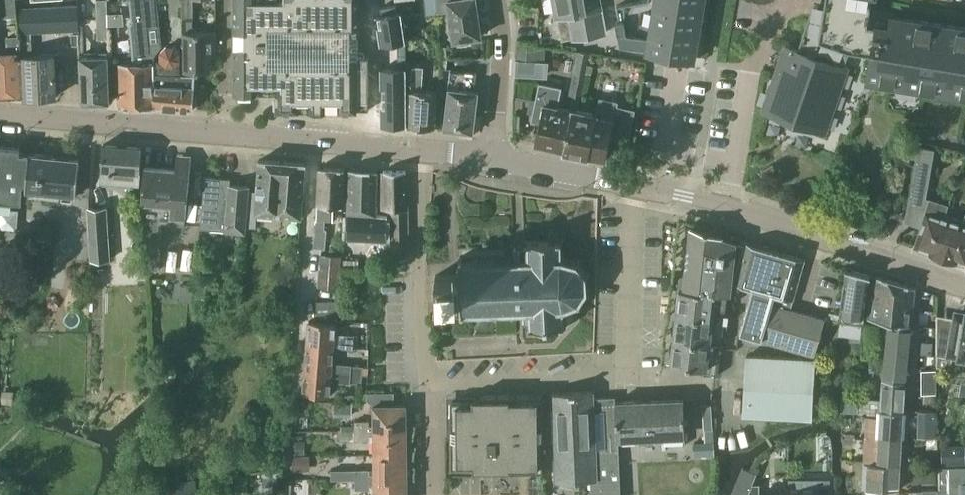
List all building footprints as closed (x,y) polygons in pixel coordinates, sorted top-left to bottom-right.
[(21,51),(23,97),(57,96),(54,54),(33,56),(31,40),(31,32),(79,28),(77,0),(76,0),(77,5),(19,8),(20,35),(21,51)] [(97,38),(108,37),(107,24),(107,14),(106,0),(96,0),(97,38)] [(118,63),(119,103),(119,106),(154,107),(153,61),(153,55),(160,44),(156,0),(131,0),(133,23),(130,23),(133,57),(132,57),(133,63),(118,63)] [(213,71),(212,46),(217,45),(217,31),(193,30),(193,0),(183,0),(184,30),(184,71),(213,71)] [(369,110),(369,56),(359,56),(359,0),(235,0),(235,93),(257,93),(257,95),(269,95),(269,91),(277,91),(277,110),(369,110)] [(438,12),(450,10),(454,40),(481,36),(475,0),(437,0),(438,12)] [(557,16),(558,15),(563,38),(573,36),(573,38),(604,32),(605,32),(601,8),(600,7),(599,0),(554,0),(557,16)] [(616,5),(619,19),(615,20),(619,41),(628,42),(627,46),(647,49),(646,52),(694,60),(703,0),(644,0),(616,5)] [(762,111),(824,133),(847,67),(844,65),(849,49),(870,52),(865,81),(964,97),(964,28),(893,16),(889,26),(867,23),(871,0),(824,0),(822,16),(815,15),(809,14),(797,49),(785,45),(762,111)] [(394,5),(380,7),(381,15),(397,12),(396,5),(394,5)] [(381,15),(377,15),(382,43),(397,41),(398,54),(406,54),(406,40),(401,12),(397,12),(381,15)] [(107,24),(123,24),(123,14),(107,14),(107,24)] [(0,52),(0,96),(10,95),(13,98),(23,97),(21,51),(20,35),(7,35),(7,52),(0,52)] [(516,59),(544,63),(545,46),(537,44),(537,40),(526,40),(526,39),(517,38),(516,59)] [(162,61),(153,61),(154,107),(155,107),(155,108),(155,107),(193,110),(194,75),(182,75),(180,72),(180,61),(180,60),(180,52),(174,46),(166,46),(161,52),(161,60),(162,61)] [(398,68),(382,68),(382,96),(407,96),(406,68),(406,54),(398,54),(398,68)] [(108,55),(79,56),(81,103),(110,102),(108,55)] [(437,91),(422,90),(424,66),(412,66),(408,126),(434,127),(437,91)] [(448,86),(445,108),(476,111),(479,90),(473,90),(476,72),(450,69),(448,81),(459,82),(459,88),(448,86)] [(575,72),(570,94),(573,95),(570,107),(574,107),(574,106),(577,106),(579,96),(584,74),(575,72)] [(563,150),(564,151),(574,108),(572,108),(572,109),(566,108),(557,106),(561,87),(539,83),(531,120),(539,122),(535,143),(541,144),(549,146),(564,149),(563,150)] [(407,96),(382,96),(383,124),(407,124),(407,96)] [(574,108),(564,151),(588,156),(599,158),(600,156),(605,158),(611,130),(628,134),(634,109),(616,106),(617,101),(600,98),(596,113),(574,108)] [(476,111),(445,108),(443,128),(474,132),(476,111)] [(101,182),(139,185),(142,147),(103,144),(101,182)] [(21,201),(22,192),(25,152),(20,152),(21,148),(19,147),(19,148),(0,146),(0,199),(21,201)] [(918,146),(904,223),(921,228),(915,246),(930,251),(929,253),(935,255),(948,216),(946,216),(946,218),(942,217),(946,205),(925,198),(933,149),(918,146)] [(76,195),(80,158),(29,152),(29,153),(25,191),(76,195)] [(257,191),(248,190),(244,226),(255,226),(255,212),(300,216),(302,192),(305,163),(260,159),(257,191)] [(142,192),(141,203),(142,222),(153,223),(163,224),(184,226),(189,175),(190,170),(176,169),(145,166),(142,192)] [(327,229),(325,228),(325,219),(332,220),(333,204),(342,205),(343,192),(344,168),(319,166),(317,192),(316,219),(315,248),(326,248),(327,229)] [(375,238),(386,239),(386,215),(375,215),(377,170),(349,168),(346,237),(356,238),(375,238)] [(382,208),(391,208),(392,258),(407,257),(407,208),(406,192),(406,178),(406,170),(383,170),(383,171),(384,171),(383,192),(382,208)] [(244,226),(248,190),(248,186),(229,184),(230,179),(205,177),(200,222),(211,223),(210,229),(244,231),(244,226)] [(89,208),(91,260),(109,259),(107,207),(89,208)] [(16,230),(17,212),(0,211),(0,229),(16,230)] [(935,255),(938,256),(939,259),(945,260),(945,261),(948,259),(957,262),(958,260),(964,262),(964,213),(962,221),(948,216),(935,255)] [(679,288),(676,314),(724,319),(727,293),(730,294),(733,282),(744,244),(721,238),(722,235),(690,226),(684,288),(679,288)] [(458,273),(435,274),(436,300),(444,300),(444,304),(447,307),(451,307),(453,304),(460,304),(461,312),(462,312),(462,315),(465,315),(465,312),(479,311),(479,314),(481,314),(481,311),(496,311),(496,314),(499,314),(498,311),(512,311),(512,314),(514,314),(514,311),(523,311),(523,324),(529,324),(529,326),(527,328),(529,329),(531,327),(562,326),(565,328),(566,326),(564,324),(563,309),(578,303),(579,305),(581,303),(579,301),(586,290),(589,291),(590,289),(587,288),(587,274),(590,273),(589,271),(586,272),(579,262),(580,260),(578,258),(577,261),(563,256),(562,242),(564,240),(563,239),(561,241),(529,241),(527,239),(526,241),(528,242),(528,249),(525,249),(525,248),(515,248),(515,258),(513,258),(513,256),(510,256),(510,259),(496,259),(496,256),(494,256),(494,259),(480,260),(480,257),(477,257),(478,259),(463,260),(463,257),(460,257),(460,260),(458,260),(458,273)] [(745,242),(744,244),(733,282),(754,288),(794,300),(805,261),(805,259),(745,242)] [(317,286),(338,287),(340,254),(320,253),(317,286)] [(840,320),(863,323),(871,274),(846,268),(845,269),(846,269),(839,314),(841,314),(840,320)] [(868,318),(883,322),(911,324),(915,288),(915,287),(877,276),(876,286),(875,288),(875,290),(874,298),(872,298),(868,318)] [(791,310),(794,300),(754,288),(742,330),(741,333),(762,339),(815,355),(824,320),(791,310)] [(316,314),(337,315),(337,302),(317,300),(316,314)] [(964,358),(964,311),(964,319),(953,317),(946,355),(964,358)] [(676,314),(673,338),(721,343),(724,319),(676,314)] [(308,320),(306,344),(333,346),(333,350),(338,350),(338,347),(352,348),(353,335),(339,334),(339,342),(334,342),(336,323),(308,320)] [(887,338),(885,350),(907,352),(911,324),(883,322),(881,337),(887,338)] [(670,362),(670,364),(679,364),(694,366),(693,372),(713,374),(717,375),(721,343),(673,338),(671,356),(671,362),(670,362)] [(921,341),(919,353),(931,354),(932,342),(921,341)] [(306,344),(304,369),(350,374),(350,365),(337,364),(337,368),(332,367),(333,350),(333,346),(306,344)] [(885,350),(882,379),(904,381),(907,352),(885,350)] [(743,416),(811,419),(814,359),(747,355),(743,416)] [(361,375),(367,375),(367,366),(365,366),(350,365),(350,374),(361,375)] [(350,374),(304,369),(302,393),(330,395),(331,377),(336,377),(335,381),(349,382),(350,374)] [(920,370),(920,382),(935,382),(935,378),(935,370),(920,370)] [(361,375),(350,374),(349,382),(361,383),(361,375)] [(881,400),(880,409),(903,410),(904,381),(882,379),(881,399),(881,400)] [(935,382),(920,382),(921,393),(935,393),(935,382)] [(552,392),(552,393),(555,481),(557,481),(577,480),(590,480),(591,494),(620,494),(617,439),(616,406),(616,401),(615,401),(615,403),(605,403),(605,398),(605,397),(593,398),(593,397),(593,392),(593,391),(552,392)] [(1,404),(11,404),(11,393),(1,393),(1,404)] [(368,421),(355,421),(355,430),(406,429),(405,405),(405,404),(393,404),(393,393),(367,393),(367,399),(373,405),(373,425),(368,425),(368,421)] [(544,471),(543,395),(475,396),(475,398),(467,398),(467,400),(451,401),(452,436),(452,467),(473,467),(473,472),(544,471)] [(859,397),(859,413),(877,414),(877,398),(859,397)] [(616,401),(616,406),(617,439),(686,436),(684,398),(616,401)] [(334,402),(334,412),(353,412),(353,403),(334,402)] [(702,405),(703,430),(712,430),(711,405),(702,405)] [(866,417),(865,438),(880,439),(879,436),(901,437),(903,410),(880,409),(880,414),(880,415),(866,415),(866,417)] [(919,412),(919,436),(935,436),(935,412),(919,412)] [(373,434),(373,454),(406,454),(406,429),(355,430),(339,430),(339,440),(355,440),(368,439),(368,434),(373,434)] [(865,438),(864,461),(900,462),(901,437),(879,436),(880,439),(865,438)] [(297,440),(296,454),(305,454),(306,441),(297,440)] [(938,461),(937,446),(926,446),(926,461),(938,461)] [(293,469),(309,469),(309,454),(293,455),(293,469)] [(369,469),(331,470),(331,479),(336,479),(355,479),(406,478),(406,454),(373,454),(373,474),(370,474),(369,469)] [(900,462),(864,461),(863,488),(899,490),(900,462)] [(937,467),(921,467),(921,484),(937,484),(937,467)] [(950,467),(938,467),(938,490),(938,494),(950,494),(950,467)] [(950,494),(962,494),(964,494),(964,467),(950,467),(950,494)] [(355,479),(355,489),(370,489),(370,484),(374,484),(374,494),(407,494),(406,478),(355,479)] [(174,482),(175,494),(194,494),(198,494),(196,479),(174,482)] [(831,484),(818,484),(818,494),(831,494),(831,484)] [(760,485),(753,485),(748,494),(760,494),(760,485)] [(528,487),(528,494),(543,494),(543,486),(528,487)]
